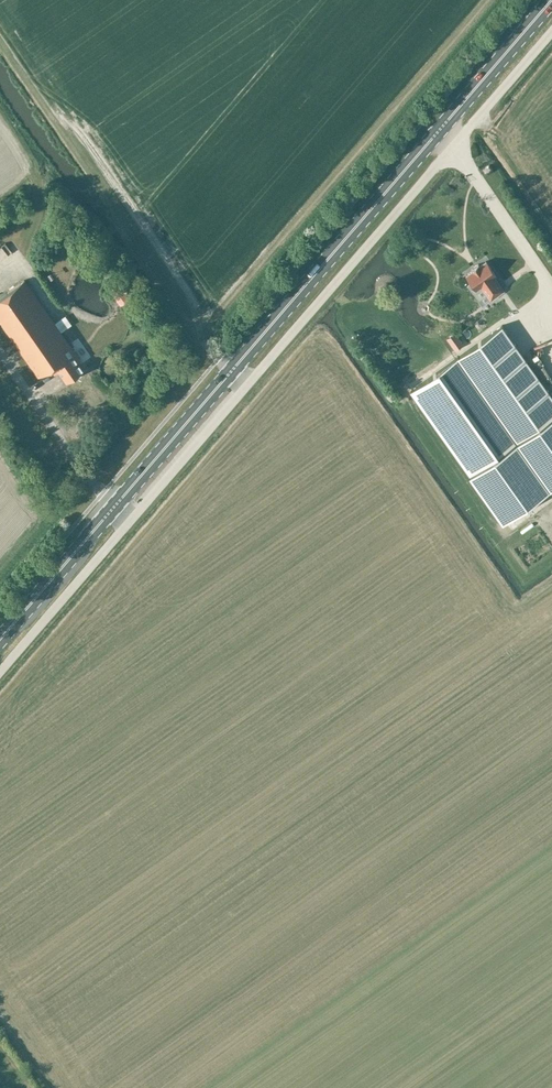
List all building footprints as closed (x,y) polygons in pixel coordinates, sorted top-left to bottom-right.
[(504,290),(494,276),(496,275),(486,261),(479,265),(478,264),(471,269),(472,270),(466,275),(471,282),(469,284),(475,293),(483,288),(490,299),(504,290)] [(81,359),(25,279),(0,297),(0,319),(40,376),(55,365),(67,381),(84,369),(78,361),(81,359)] [(121,283),(110,292),(121,305),(132,297),(121,283)] [(551,416),(551,395),(502,325),(412,389),(471,473),(497,455),(500,460),(510,453),(507,448),(551,416)] [(455,332),(447,338),(454,349),(463,344),(455,332)] [(398,357),(388,364),(391,369),(401,361),(398,357)] [(497,455),(471,473),(504,519),(551,485),(551,416),(507,448),(510,453),(500,460),(497,455)]
